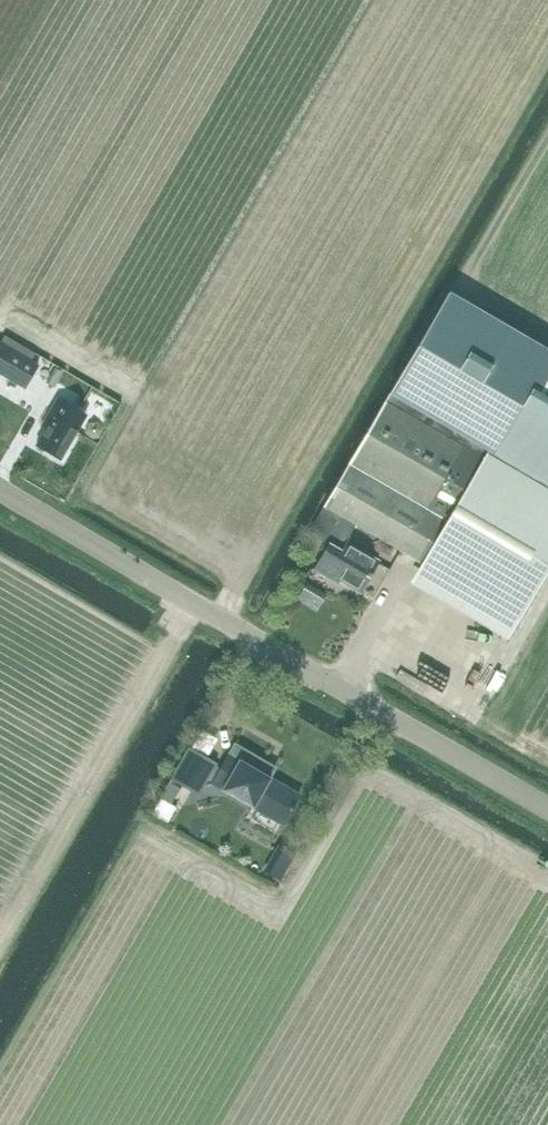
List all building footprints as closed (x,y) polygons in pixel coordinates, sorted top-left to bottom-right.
[(387,399),(391,402),(547,499),(547,357),(446,298),(387,399)] [(40,365),(0,344),(0,375),(26,390),(40,365)] [(53,365),(44,381),(53,387),(62,371),(53,365)] [(47,428),(36,446),(61,461),(87,417),(58,399),(43,425),(47,428)] [(312,530),(343,549),(357,525),(515,622),(547,569),(547,499),(391,402),(312,530)] [(330,545),(316,568),(330,576),(331,574),(361,592),(379,563),(362,553),(365,548),(351,539),(348,544),(343,553),(330,545)] [(233,602),(243,595),(232,581),(223,589),(233,602)] [(306,585),(298,601),(316,611),(325,595),(306,585)] [(220,769),(216,767),(208,780),(213,783),(212,784),(281,825),(299,794),(269,777),(267,780),(247,769),(254,756),(235,744),(220,769)] [(216,767),(218,763),(189,747),(170,779),(199,796),(208,780),(216,767)] [(262,860),(282,870),(288,858),(268,847),(262,860)]
